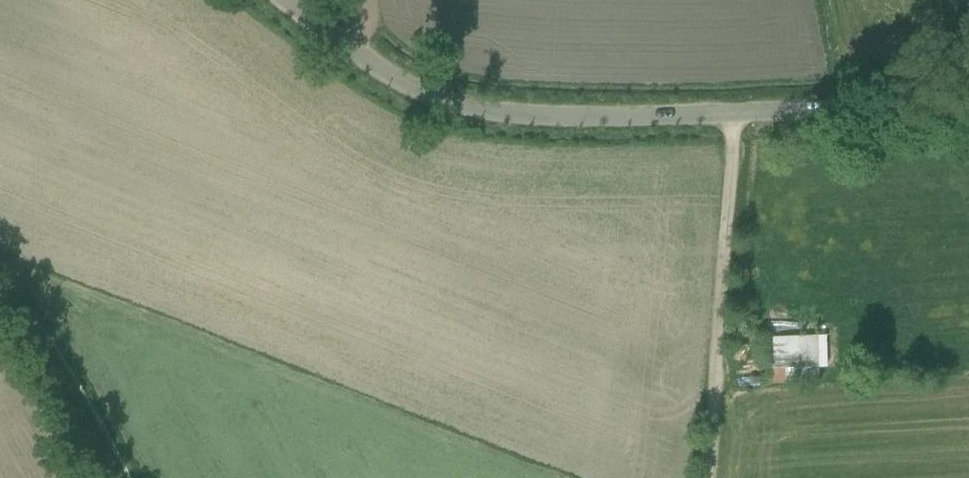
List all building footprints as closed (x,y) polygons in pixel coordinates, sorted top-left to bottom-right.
[(804,350),(804,333),(752,332),(752,349),(804,350)] [(754,347),(753,353),(803,361),(804,355),(754,347)]
